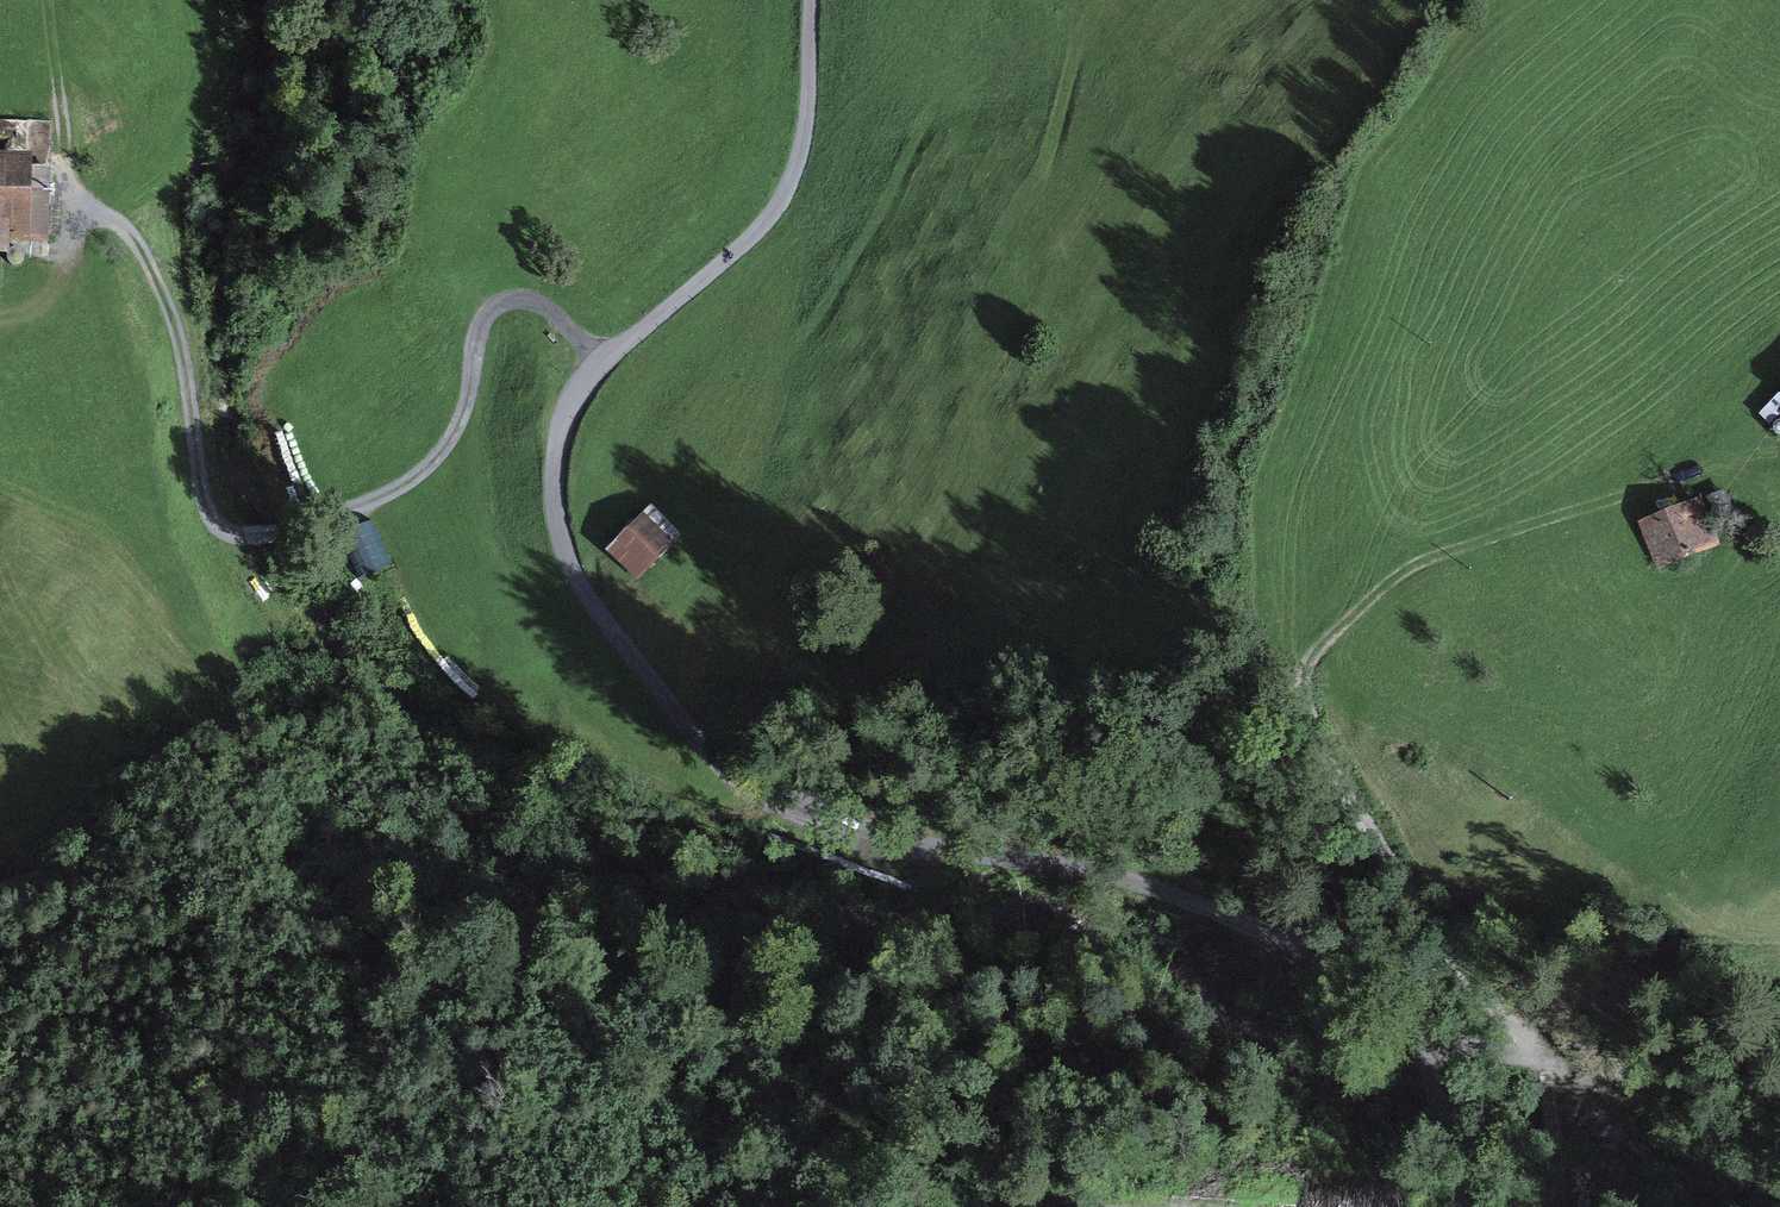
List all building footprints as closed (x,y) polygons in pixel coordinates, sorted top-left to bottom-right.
[(0,151),(0,252),(8,252),(8,242),(51,243),(53,163),(32,163),(33,152),(0,151)] [(1702,496),(1637,522),(1657,570),(1721,544),(1702,496)] [(681,535),(652,504),(608,547),(637,577),(681,535)]
